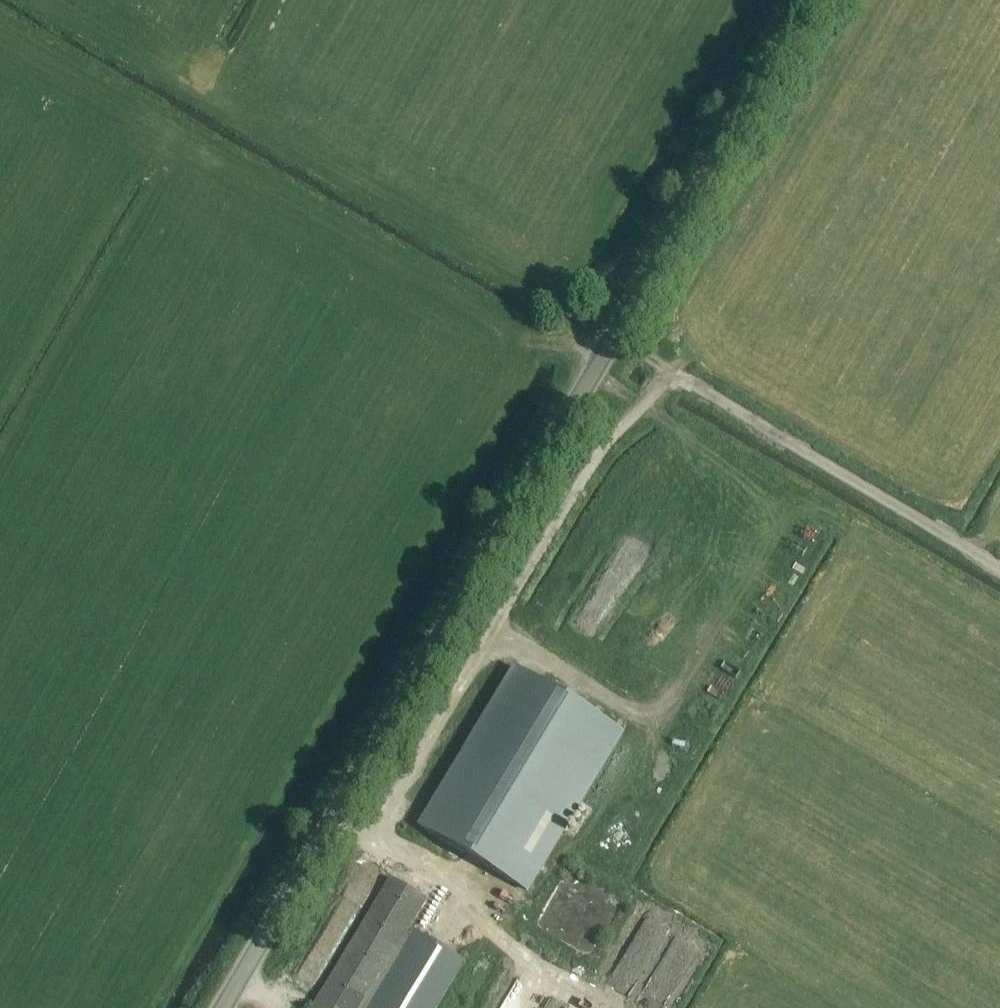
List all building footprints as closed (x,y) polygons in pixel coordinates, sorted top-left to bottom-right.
[(527,891),(622,732),(517,669),(422,828),(527,891)] [(464,962),(409,929),(426,901),(390,879),(312,1007),(436,1007),(464,962)]
